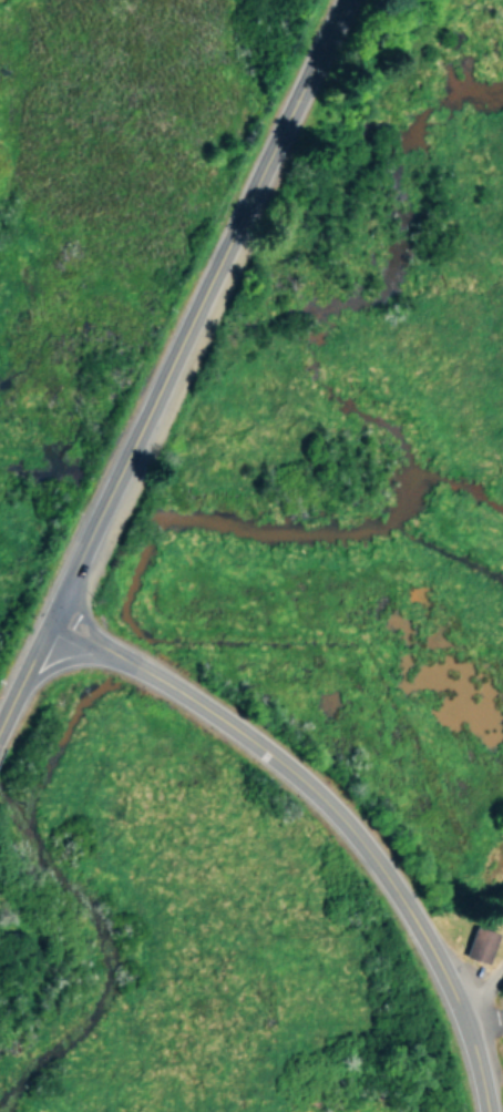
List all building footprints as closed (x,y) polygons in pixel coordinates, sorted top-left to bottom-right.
[(461,955),(485,963),(495,934),(471,925),(461,955)]
